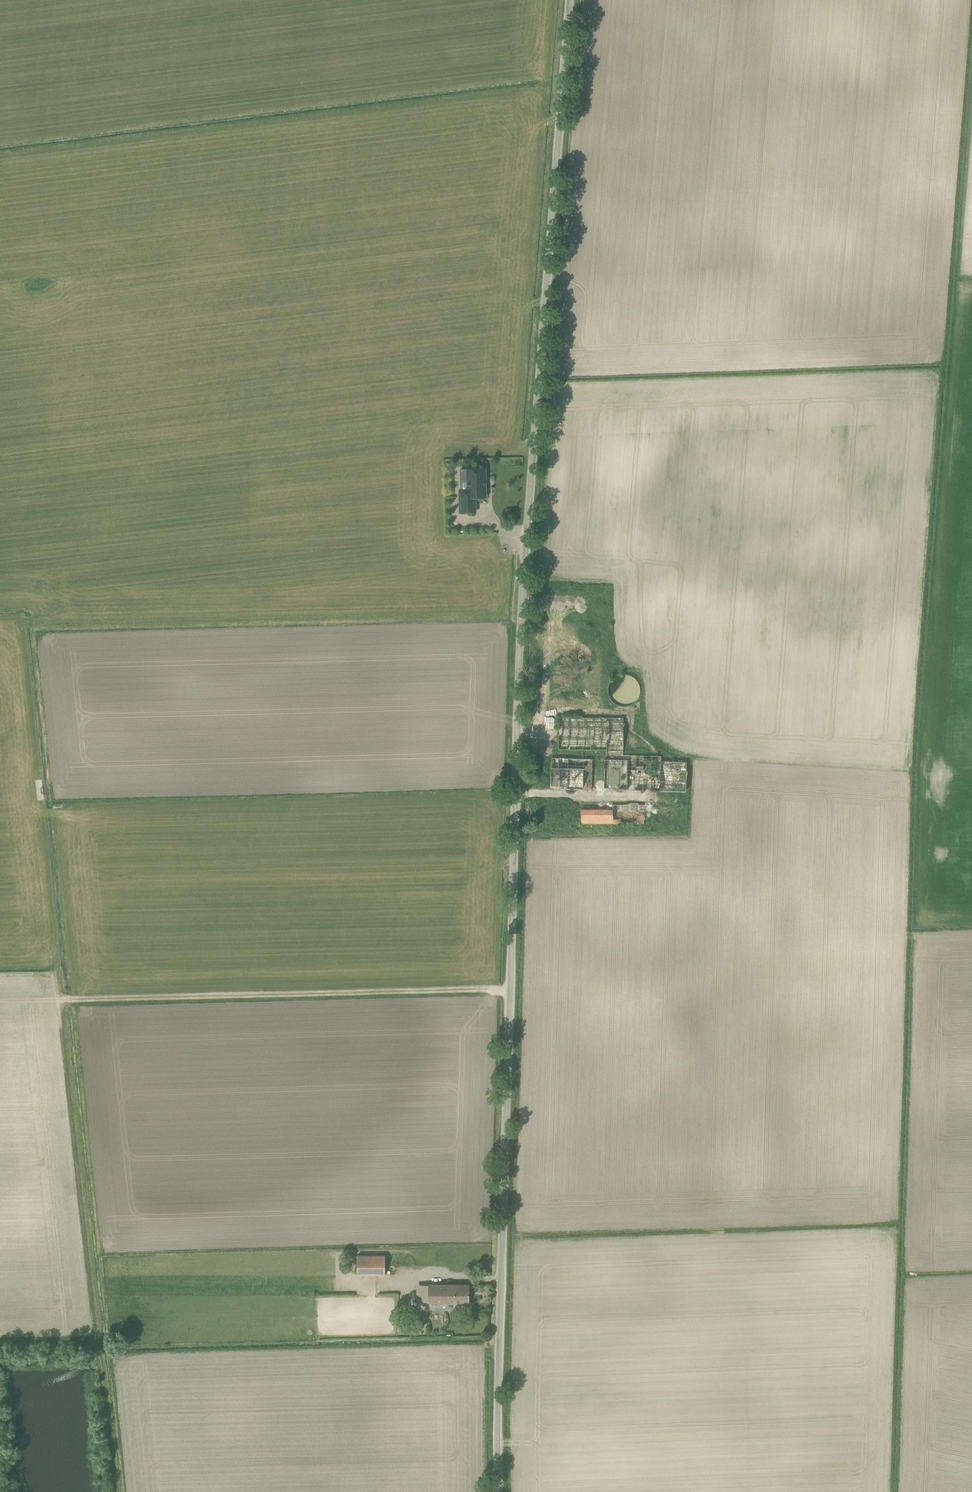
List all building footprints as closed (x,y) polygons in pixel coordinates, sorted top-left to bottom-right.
[(475,497),(486,497),(485,468),(467,468),(468,489),(460,489),(460,512),(475,512),(475,497)] [(623,755),(623,717),(569,717),(559,717),(558,749),(566,749),(566,758),(571,758),(571,749),(591,749),(591,759),(593,759),(593,762),(595,762),(595,749),(606,749),(606,756),(606,758),(604,758),(604,763),(604,782),(603,782),(603,789),(660,791),(660,790),(661,761),(661,754),(623,755)] [(593,759),(591,759),(571,758),(566,758),(552,757),(551,767),(550,787),(592,788),(593,762),(593,759)] [(613,823),(645,823),(645,804),(612,804),(612,810),(613,823)] [(357,1255),(357,1261),(357,1275),(377,1275),(377,1265),(385,1265),(385,1255),(357,1255)] [(429,1284),(429,1301),(469,1302),(469,1285),(429,1284)]
